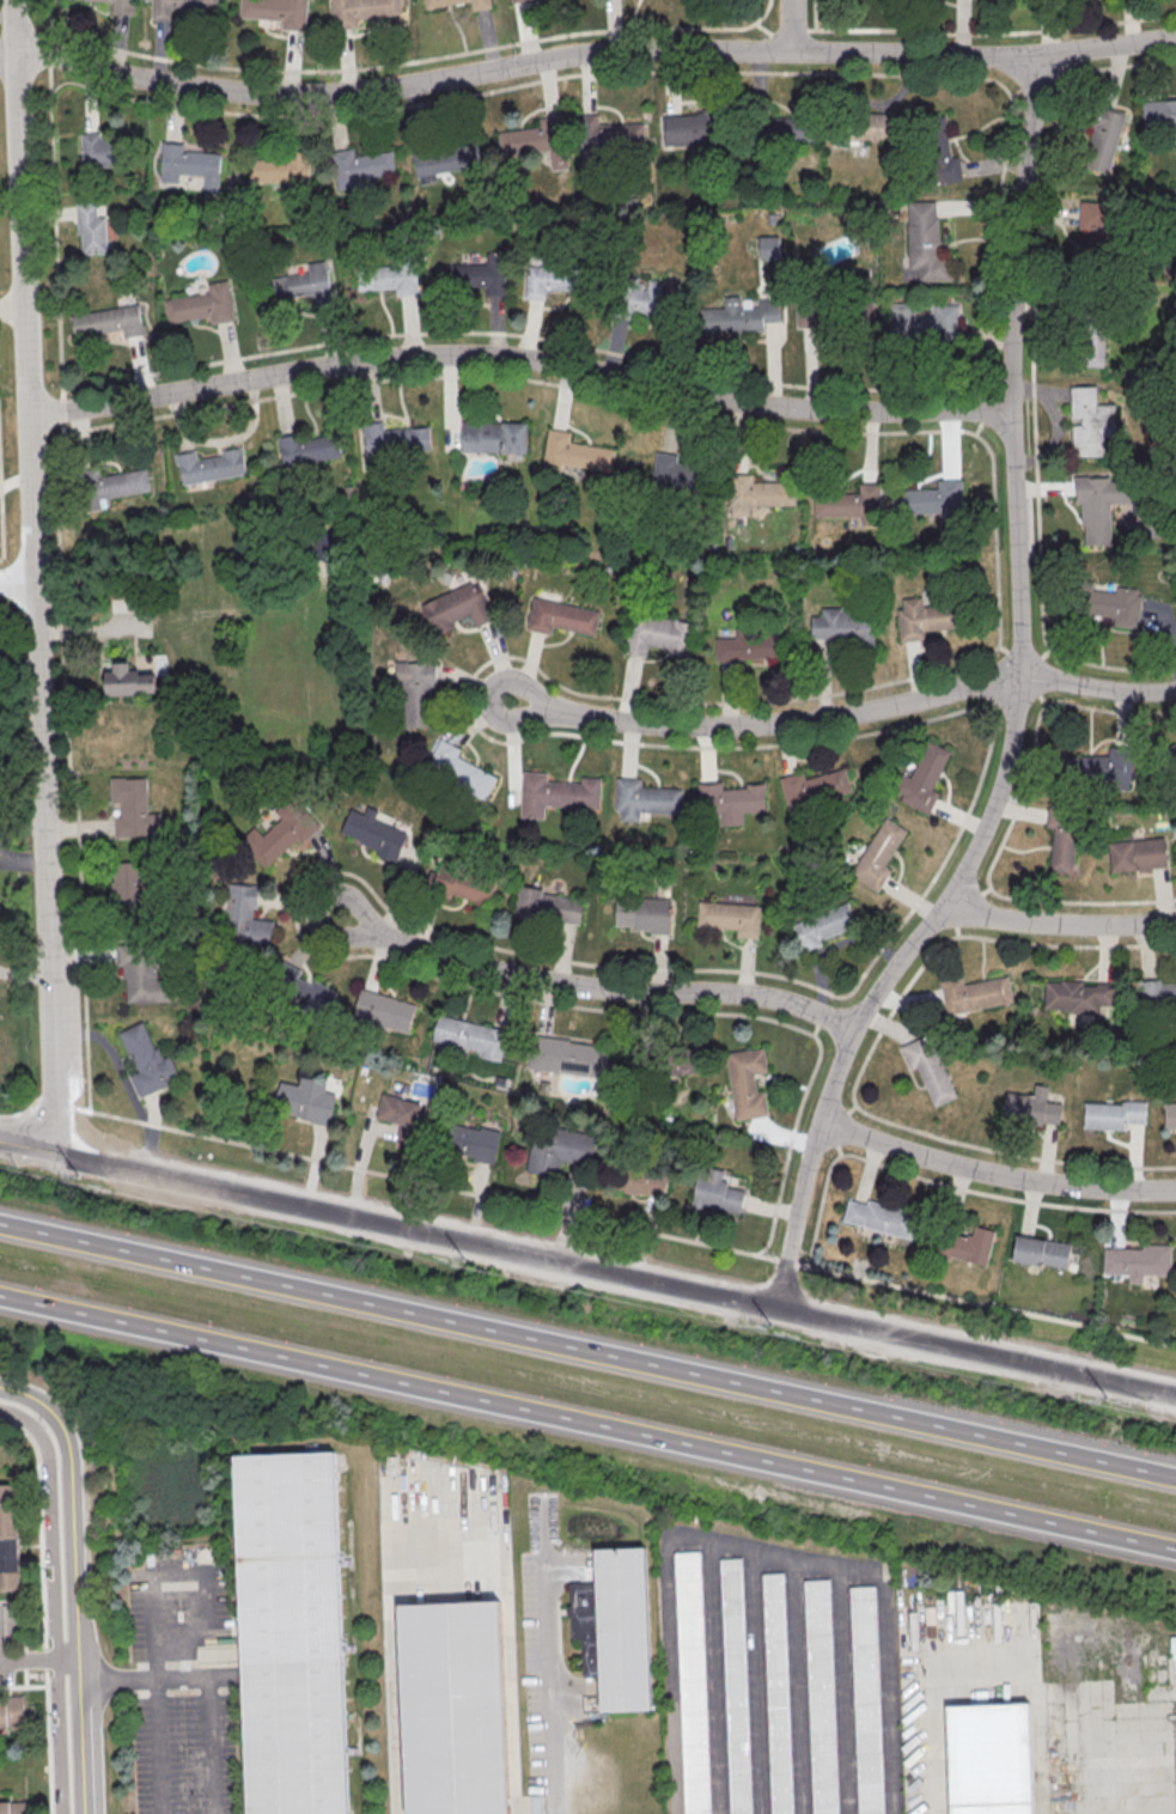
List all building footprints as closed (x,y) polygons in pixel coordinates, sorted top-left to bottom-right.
[(152,20),(176,20),(176,11),(218,11),(218,0),(152,0),(152,20)] [(304,0),(305,0),(303,31),(280,29),(280,20),(236,17),(237,0),(304,0)] [(331,30),(352,29),(352,19),(398,14),(397,0),(329,0),(331,30)] [(422,10),(421,0),(488,0),(489,7),(469,11),(468,1),(422,10)] [(1159,100),(1159,132),(1175,132),(1175,100),(1159,100)] [(1110,174),(1125,113),(1098,106),(1083,167),(1110,174)] [(717,144),(717,111),(661,111),(661,144),(717,144)] [(757,141),(811,142),(812,114),(757,114),(757,141)] [(949,158),(949,115),(834,114),(834,140),(917,141),(917,181),(962,181),(962,158),(949,158)] [(561,150),(558,122),(499,128),(502,156),(561,150)] [(580,122),(580,146),(644,146),(644,123),(580,122)] [(83,167),(116,167),(116,133),(83,133),(83,167)] [(417,185),(439,182),(438,173),(481,167),(477,140),(412,150),(417,185)] [(183,182),(183,173),(211,173),(211,151),(185,151),(185,143),(161,143),(160,182),(183,182)] [(356,155),(355,149),(332,151),(336,183),(396,177),(393,151),(356,155)] [(309,154),(253,154),(253,185),(309,185),(309,154)] [(902,281),(952,281),(951,255),(939,255),(939,201),(908,201),(908,256),(902,256),(902,281)] [(1115,202),(1079,202),(1078,229),(1088,229),(1088,250),(1114,251),(1115,202)] [(107,253),(107,215),(99,215),(99,204),(80,204),(80,253),(107,253)] [(759,259),(779,259),(779,236),(759,236),(759,259)] [(506,295),(506,256),(448,256),(448,287),(484,287),(484,295),(506,295)] [(332,299),(329,263),(279,268),(282,304),(332,299)] [(419,294),(419,263),(374,263),(374,294),(419,294)] [(548,289),(583,289),(583,267),(526,266),(526,298),(547,298),(548,289)] [(662,295),(663,283),(634,278),(632,292),(623,290),(620,311),(665,318),(669,296),(662,295)] [(235,320),(229,279),(206,282),(208,292),(164,299),(167,323),(211,317),(212,324),(235,320)] [(781,322),(781,302),(732,302),(732,330),(765,330),(765,322),(781,322)] [(958,304),(915,304),(915,302),(887,302),(887,337),(959,337),(958,304)] [(836,303),(797,303),(797,327),(836,327),(836,303)] [(71,314),(75,339),(144,330),(140,304),(71,314)] [(1105,321),(1083,321),(1083,366),(1105,366),(1105,321)] [(1071,456),(1105,456),(1105,437),(1116,437),(1116,403),(1098,403),(1098,386),(1071,386),(1071,456)] [(528,421),(461,421),(461,452),(528,452),(528,421)] [(392,462),(392,422),(364,422),(364,462),(392,462)] [(430,428),(405,428),(405,453),(430,453),(430,428)] [(570,444),(571,431),(547,428),(544,464),(613,471),(615,448),(570,444)] [(342,458),(338,432),(279,440),(283,466),(342,458)] [(175,453),(180,485),(247,474),(243,448),(200,455),(199,450),(175,453)] [(654,488),(698,488),(698,455),(654,455),(654,488)] [(90,472),(89,497),(132,499),(133,473),(90,472)] [(1112,503),(1136,503),(1135,476),(1079,477),(1080,546),(1113,545),(1112,503)] [(958,480),(937,480),(937,489),(895,489),(895,515),(958,514),(958,480)] [(796,481),(737,481),(737,505),(796,505),(796,481)] [(879,483),(858,483),(858,494),(831,494),(831,515),(879,515),(879,483)] [(495,617),(478,578),(423,602),(436,632),(471,617),(475,626),(495,617)] [(1113,625),(1139,628),(1144,591),(1091,585),(1087,613),(1114,616),(1113,625)] [(600,610),(533,597),(527,629),(554,634),(555,627),(595,635),(600,610)] [(900,641),(925,639),(925,630),(963,627),(961,604),(923,606),(923,598),(897,599),(900,641)] [(812,616),(812,646),(873,646),(873,607),(821,607),(821,616),(812,616)] [(695,622),(631,611),(624,653),(647,657),(648,648),(690,654),(695,622)] [(716,635),(716,660),(783,660),(783,635),(716,635)] [(435,662),(396,662),(396,689),(404,689),(404,726),(435,726),(435,662)] [(156,695),(156,672),(130,672),(130,663),(104,663),(104,695),(156,695)] [(457,757),(461,749),(439,739),(427,766),(485,793),(494,774),(457,757)] [(939,791),(935,789),(951,748),(927,739),(912,778),(902,774),(893,798),(930,813),(939,791)] [(1133,788),(1133,754),(1068,754),(1068,788),(1133,788)] [(779,778),(788,809),(831,798),(825,773),(805,779),(803,771),(779,778)] [(545,806),(599,809),(601,778),(580,776),(579,782),(531,780),(529,817),(544,818),(545,806)] [(111,803),(121,803),(121,814),(114,814),(114,836),(161,836),(161,812),(148,812),(147,777),(110,777),(111,803)] [(683,789),(641,788),(641,778),(616,777),(615,820),(641,821),(641,812),(682,812),(683,789)] [(744,825),(743,812),(766,812),(766,784),(700,785),(700,805),(718,805),(718,825),(744,825)] [(282,819),(261,835),(256,828),(242,839),(265,868),(317,829),(292,797),(275,810),(282,819)] [(396,860),(407,832),(376,820),(379,811),(366,807),(363,816),(353,812),(342,839),(396,860)] [(1054,829),(1051,867),(1073,868),(1078,809),(1049,807),(1047,828),(1054,829)] [(909,831),(885,816),(851,875),(875,889),(909,831)] [(1169,868),(1167,836),(1108,841),(1111,871),(1169,868)] [(141,862),(113,862),(113,919),(142,918),(141,862)] [(489,906),(496,878),(437,863),(429,890),(489,906)] [(274,920),(256,919),(259,886),(225,882),(219,946),(270,951),(274,920)] [(579,895),(518,887),(514,917),(575,926),(579,895)] [(671,898),(628,897),(627,932),(670,933),(671,898)] [(762,905),(699,900),(697,927),(737,929),(736,936),(759,938),(762,905)] [(857,929),(848,903),(791,921),(800,947),(857,929)] [(158,945),(123,945),(123,1002),(172,1002),(172,980),(158,980),(158,945)] [(282,963),(269,991),(324,1018),(337,989),(282,963)] [(941,980),(947,1014),(1014,1004),(1010,976),(965,982),(964,976),(941,980)] [(1116,981),(1045,980),(1044,1007),(1116,1008),(1116,981)] [(1144,981),(1143,1011),(1175,1011),(1175,982),(1144,981)] [(416,1004),(359,987),(351,1016),(408,1033),(416,1004)] [(433,1043),(501,1054),(505,1027),(437,1016),(433,1043)] [(171,1055),(160,1059),(146,1021),(118,1031),(142,1095),(181,1081),(171,1055)] [(929,1033),(903,1045),(932,1108),(958,1096),(929,1033)] [(528,1068),(605,1078),(609,1045),(532,1035),(528,1068)] [(769,1116),(766,1091),(757,1092),(755,1074),(767,1072),(764,1047),(727,1051),(735,1120),(769,1116)] [(700,1048),(677,1048),(677,1072),(700,1072),(700,1048)] [(299,1076),(297,1085),(282,1082),(275,1111),(328,1124),(337,1085),(299,1076)] [(1009,1093),(1006,1119),(1060,1124),(1063,1102),(1048,1100),(1050,1086),(1033,1084),(1032,1095),(1009,1093)] [(397,1142),(415,1145),(423,1101),(382,1094),(377,1121),(400,1124),(397,1142)] [(1147,1101),(1084,1100),(1084,1128),(1146,1128),(1147,1101)] [(1164,1133),(1175,1133),(1175,1102),(1164,1102),(1164,1133)] [(501,1131),(458,1122),(452,1154),(494,1163),(501,1131)] [(593,1166),(598,1135),(536,1124),(527,1172),(557,1178),(560,1160),(593,1166)] [(666,1167),(621,1166),(621,1193),(665,1194),(666,1167)] [(725,1170),(698,1167),(693,1206),(741,1212),(745,1186),(723,1183),(725,1170)] [(843,1222),(912,1238),(918,1212),(849,1196),(843,1222)] [(995,1230),(972,1225),(970,1237),(952,1233),(947,1255),(987,1264),(995,1230)] [(1013,1261),(1067,1268),(1071,1242),(1016,1235),(1013,1261)] [(1172,1245),(1139,1244),(1139,1248),(1104,1247),(1103,1274),(1129,1275),(1128,1283),(1145,1283),(1145,1275),(1172,1275),(1172,1245)] [(340,1453),(355,1813),(255,1813),(239,1456),(340,1453)] [(19,1593),(0,1593),(0,1487),(16,1486),(19,1593)] [(651,1547),(658,1709),(583,1712),(583,1696),(603,1696),(602,1676),(586,1678),(585,1639),(577,1639),(575,1617),(572,1618),(572,1606),(575,1606),(574,1584),(601,1583),(599,1550),(651,1547)] [(702,1551),(714,1813),(685,1813),(674,1552),(702,1551)] [(743,1557),(754,1813),(731,1813),(720,1558),(743,1557)] [(786,1572),(797,1813),(772,1813),(761,1573),(786,1572)] [(830,1581),(842,1813),(814,1813),(803,1582),(830,1581)] [(875,1585),(886,1813),(859,1813),(848,1587),(875,1585)] [(517,1813),(491,1813),(413,1813),(403,1606),(507,1601),(517,1813)] [(2,1606),(19,1606),(20,1645),(4,1645),(2,1606)] [(6,1729),(6,1727),(23,1727),(22,1696),(2,1697),(2,1703),(0,1703),(0,1729),(6,1729)] [(1037,1703),(1041,1813),(953,1813),(949,1706),(1037,1703)] [(25,1802),(26,1813),(0,1813),(0,1803),(25,1802)]
